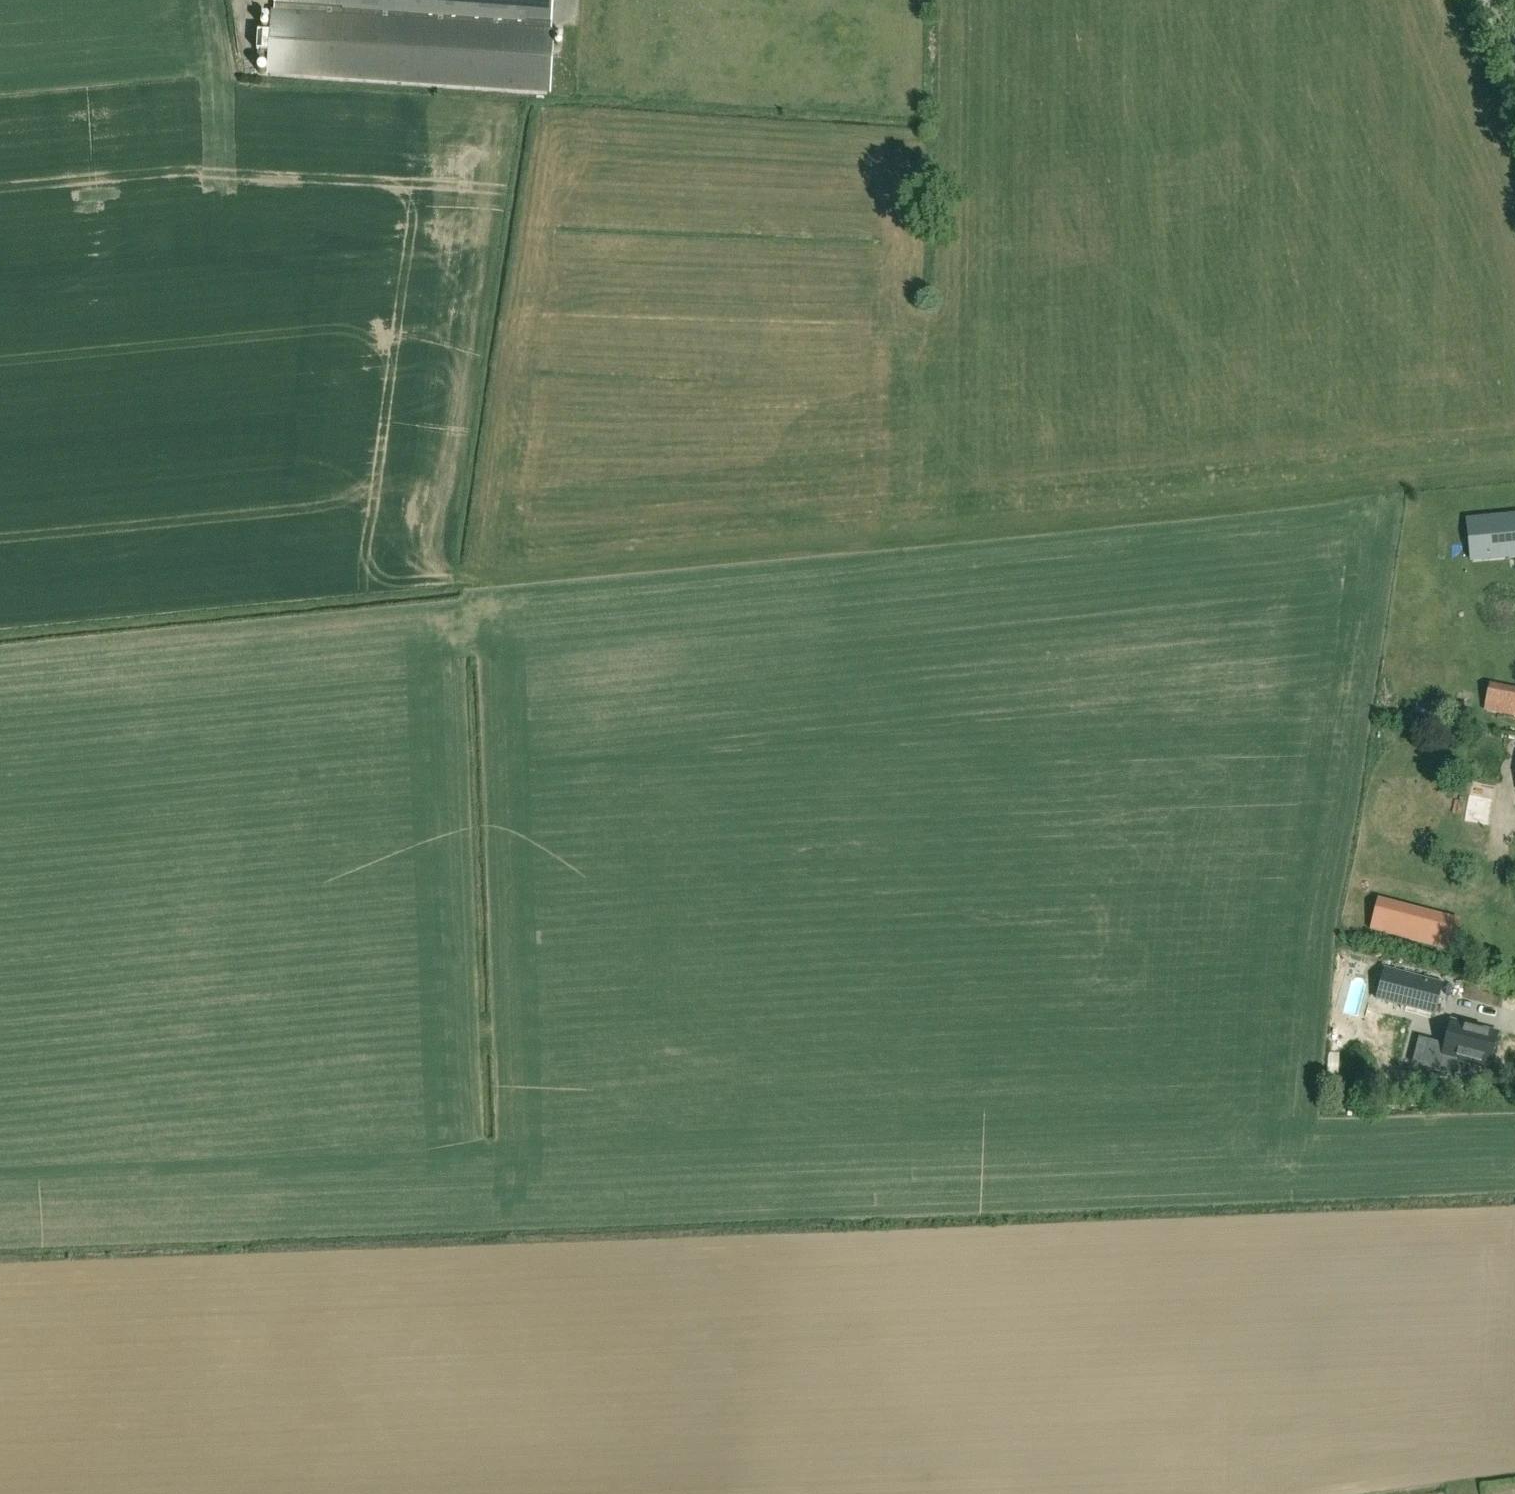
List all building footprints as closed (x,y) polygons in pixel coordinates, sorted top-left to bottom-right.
[(271,61),(269,76),(547,96),(553,0),(275,0),(273,35),(260,34),(258,60),(271,61)] [(1482,519),(1486,560),(1510,558),(1509,552),(1514,552),(1514,516),(1482,519)] [(1491,686),(1486,710),(1514,716),(1514,691),(1491,686)] [(1490,827),(1497,787),(1484,784),(1471,782),(1463,822),(1490,827)] [(1433,792),(1429,805),(1444,810),(1448,796),(1433,792)] [(1442,986),(1384,970),(1376,1000),(1434,1015),(1442,986)] [(1502,1036),(1450,1023),(1444,1046),(1435,1044),(1430,1069),(1453,1074),(1456,1060),(1493,1069),(1502,1036)]
